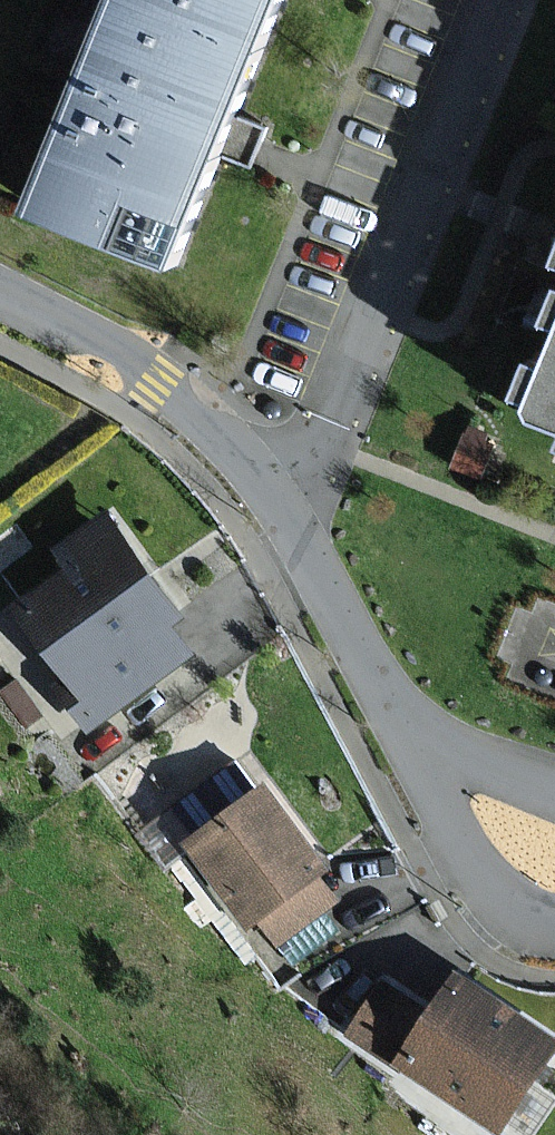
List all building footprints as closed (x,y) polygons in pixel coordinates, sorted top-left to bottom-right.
[(268,0),(115,0),(30,206),(161,260),(214,130),(268,0)] [(546,428),(554,431),(554,405),(546,428)] [(179,621),(113,513),(51,550),(68,577),(13,611),(82,724),(185,661),(165,629),(179,621)] [(336,901),(264,792),(192,839),(264,948),(336,901)] [(460,977),(394,1071),(485,1134),(501,1134),(554,1059),(554,1044),(460,977)]
